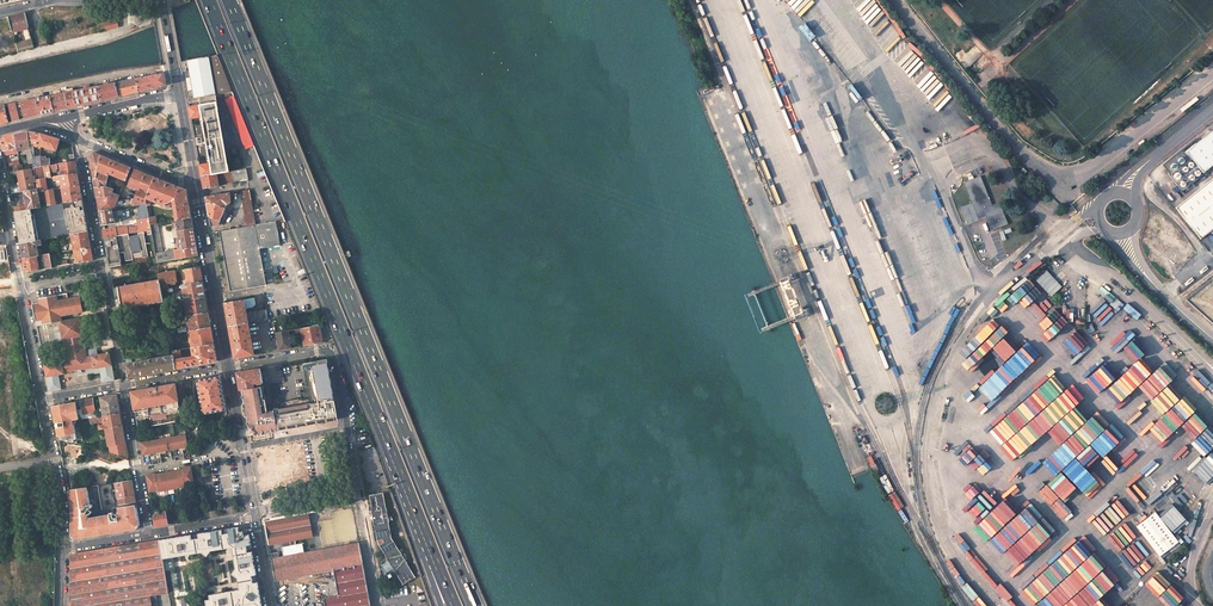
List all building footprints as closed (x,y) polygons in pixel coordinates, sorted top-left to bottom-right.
[(28,28),(24,13),(15,15),(10,17),(14,33),(28,29),(28,28)] [(107,31),(123,27),(121,19),(105,24),(107,31)] [(23,33),(23,34),(22,34),(23,40),(14,42),(17,52),(33,48),(29,31),(23,33)] [(188,61),(182,62),(183,68),(189,67),(194,98),(199,97),(215,95),(209,61),(219,59),(217,54),(188,60),(188,61)] [(232,91),(219,59),(209,61),(215,95),(232,91)] [(164,73),(136,79),(138,91),(159,87),(166,85),(164,73)] [(136,79),(115,83),(118,96),(128,94),(138,91),(136,79)] [(104,85),(98,86),(101,100),(110,98),(118,96),(115,83),(108,84),(108,82),(104,83),(104,85)] [(83,89),(73,91),(76,106),(88,103),(101,100),(98,86),(89,88),(88,85),(83,86),(83,89)] [(64,90),(65,93),(68,107),(72,107),(76,106),(73,91),(72,88),(64,90)] [(51,96),(54,111),(63,109),(68,107),(65,93),(65,92),(60,92),(60,94),(51,96)] [(42,98),(37,99),(40,114),(47,112),(54,111),(51,96),(46,97),(45,95),(42,96),(42,98)] [(215,95),(199,97),(200,104),(216,101),(215,95)] [(225,99),(245,149),(254,145),(234,96),(225,99)] [(37,99),(9,105),(10,109),(11,113),(12,119),(12,121),(40,114),(37,99)] [(216,101),(200,104),(189,106),(191,117),(202,116),(210,162),(199,164),(201,176),(216,173),(221,172),(225,172),(229,171),(216,101)] [(1186,152),(1205,176),(1209,174),(1207,170),(1212,165),(1212,166),(1212,130),(1186,152)] [(28,148),(30,148),(29,143),(26,131),(19,133),(14,134),(17,151),(28,148)] [(40,146),(37,145),(41,133),(26,131),(29,143),(33,145),(40,147),(40,146)] [(41,133),(37,145),(40,146),(56,151),(59,139),(49,136),(42,133),(41,133)] [(18,154),(17,151),(14,134),(7,135),(4,136),(2,141),(4,156),(14,154),(18,154)] [(30,148),(28,148),(27,154),(28,162),(24,163),(26,169),(30,168),(33,168),(31,157),(30,148)] [(93,152),(90,159),(93,177),(95,170),(100,155),(95,153),(93,152)] [(40,155),(35,156),(31,157),(33,168),(40,167),(40,160),(40,155)] [(104,156),(100,155),(95,170),(108,175),(108,174),(125,181),(131,167),(104,156)] [(49,158),(40,160),(40,167),(50,165),(49,158)] [(60,163),(62,175),(77,172),(75,160),(66,162),(60,163)] [(50,169),(57,168),(56,164),(53,164),(50,165),(40,167),(33,168),(35,175),(36,180),(44,178),(51,177),(50,169)] [(30,168),(26,169),(8,172),(8,175),(8,177),(16,175),(18,175),(21,191),(25,191),(34,189),(33,181),(36,181),(36,180),(35,175),(32,176),(30,168)] [(246,168),(232,171),(233,178),(234,183),(248,180),(246,168)] [(147,174),(135,169),(129,185),(139,189),(136,198),(117,201),(114,208),(138,204),(146,202),(155,177),(147,174)] [(108,175),(95,170),(93,177),(94,184),(95,187),(105,186),(108,175)] [(60,179),(61,187),(79,184),(78,178),(77,172),(62,175),(53,177),(53,180),(60,179)] [(225,172),(221,172),(222,180),(224,179),(225,184),(234,183),(233,178),(227,179),(225,172)] [(216,173),(201,176),(202,181),(204,188),(218,185),(216,173)] [(980,176),(964,181),(973,203),(961,207),(967,222),(987,215),(993,229),(1008,224),(999,202),(992,204),(980,176)] [(146,202),(148,217),(150,224),(157,223),(156,216),(152,217),(150,204),(151,200),(168,207),(171,201),(172,200),(175,218),(174,218),(173,218),(173,220),(174,220),(176,220),(191,217),(188,202),(186,189),(163,180),(155,177),(146,202)] [(46,190),(44,178),(36,180),(36,181),(37,188),(38,192),(42,191),(46,190)] [(1175,207),(1200,238),(1212,228),(1212,178),(1175,207)] [(79,184),(61,187),(64,202),(82,199),(80,191),(79,184)] [(112,208),(114,208),(117,201),(119,196),(112,194),(114,189),(107,187),(105,186),(95,187),(97,200),(99,211),(112,208)] [(41,206),(40,204),(38,192),(37,188),(34,189),(25,191),(28,206),(29,208),(41,206)] [(55,204),(54,195),(53,189),(46,190),(48,205),(55,204)] [(249,189),(241,190),(245,217),(243,217),(245,226),(256,224),(249,189)] [(235,202),(233,192),(205,196),(208,209),(211,225),(218,224),(227,204),(231,202),(233,202),(235,202)] [(83,208),(82,199),(64,202),(55,204),(59,221),(85,216),(83,208)] [(138,204),(140,219),(148,217),(146,202),(138,204)] [(43,224),(59,221),(55,204),(48,205),(45,206),(41,206),(29,208),(26,209),(15,211),(16,218),(19,235),(45,230),(43,224)] [(118,217),(117,211),(113,212),(112,208),(99,211),(100,218),(102,225),(115,223),(114,218),(118,217)] [(85,216),(59,221),(43,224),(45,230),(46,239),(54,237),(71,234),(87,231),(85,216)] [(129,233),(139,231),(143,230),(147,230),(151,229),(150,224),(148,217),(140,219),(137,219),(138,227),(126,226),(117,227),(102,229),(103,234),(104,238),(129,233)] [(193,231),(191,217),(176,220),(179,235),(176,236),(178,249),(174,249),(176,258),(198,254),(193,231)] [(256,224),(245,226),(219,230),(230,291),(263,285),(266,284),(260,248),(258,241),(260,241),(263,248),(278,245),(274,221),(256,224)] [(155,253),(163,251),(158,223),(157,223),(150,224),(151,229),(151,233),(155,253)] [(43,239),(46,239),(45,230),(19,235),(21,244),(43,239)] [(71,234),(74,249),(90,246),(89,239),(87,231),(71,234)] [(128,244),(108,247),(108,250),(111,263),(121,261),(119,253),(124,252),(126,260),(133,259),(131,250),(141,248),(142,252),(147,251),(145,240),(140,237),(139,231),(129,233),(131,237),(128,244)] [(129,233),(104,238),(104,242),(107,241),(111,241),(112,245),(108,246),(108,247),(128,244),(131,237),(129,233)] [(22,251),(24,258),(37,256),(39,255),(37,245),(43,244),(43,239),(21,244),(22,251)] [(91,253),(90,246),(74,249),(76,262),(93,259),(91,253)] [(156,262),(176,258),(174,249),(163,251),(155,253),(156,262)] [(43,255),(41,255),(44,269),(53,267),(51,257),(50,253),(48,254),(47,254),(43,255)] [(24,258),(26,272),(39,270),(37,256),(24,258)] [(200,266),(185,269),(187,283),(202,281),(201,275),(200,266)] [(182,269),(167,272),(159,273),(160,279),(161,286),(168,285),(166,278),(175,276),(175,275),(183,274),(182,269)] [(160,279),(133,284),(113,288),(114,297),(116,308),(163,299),(162,292),(161,289),(161,286),(160,279)] [(187,283),(182,284),(183,292),(179,293),(180,297),(184,296),(185,299),(205,296),(204,289),(202,281),(187,283)] [(66,293),(40,298),(41,304),(33,305),(36,322),(37,326),(60,321),(62,321),(61,315),(82,311),(80,297),(67,299),(66,293)] [(185,299),(187,310),(187,316),(208,312),(207,304),(205,296),(185,299)] [(226,314),(229,326),(248,322),(258,321),(257,311),(246,313),(246,308),(252,307),(255,304),(254,297),(224,302),(226,314)] [(267,319),(265,310),(257,311),(258,321),(267,319)] [(209,319),(208,312),(187,316),(190,331),(211,327),(209,319)] [(103,313),(93,315),(96,333),(106,331),(103,313)] [(172,322),(184,320),(183,316),(167,319),(168,324),(173,324),(172,322)] [(79,317),(62,321),(60,321),(62,331),(57,332),(55,334),(57,340),(58,341),(64,340),(67,359),(44,364),(49,391),(62,389),(59,374),(64,373),(63,372),(93,366),(93,368),(99,367),(102,382),(114,379),(109,352),(87,356),(79,317)] [(232,342),(235,358),(255,354),(253,340),(252,341),(248,322),(229,326),(232,342)] [(320,324),(301,328),(304,345),(312,344),(323,342),(320,324)] [(190,331),(191,334),(193,347),(214,343),(212,333),(211,327),(190,331)] [(152,330),(148,331),(152,354),(165,352),(162,333),(153,335),(152,330)] [(288,330),(276,332),(279,350),(285,349),(291,348),(290,344),(289,337),(288,330)] [(179,349),(172,350),(173,353),(173,355),(176,368),(217,361),(215,352),(214,343),(193,347),(191,347),(192,356),(181,358),(179,349)] [(172,350),(165,352),(152,354),(127,358),(125,359),(126,361),(173,353),(172,350)] [(126,363),(129,377),(139,375),(170,369),(176,368),(173,355),(126,363)] [(317,401),(273,408),(273,410),(276,428),(336,417),(326,359),(315,361),(315,365),(313,365),(313,366),(311,367),(311,369),(308,370),(313,399),(316,399),(317,401)] [(260,368),(237,372),(239,381),(240,389),(254,387),(253,382),(257,382),(257,383),(262,382),(260,368)] [(220,375),(197,379),(203,414),(226,410),(223,394),(220,375)] [(182,418),(175,383),(167,385),(138,390),(131,391),(138,426),(182,418)] [(265,411),(261,386),(254,387),(240,389),(245,418),(247,417),(248,422),(250,430),(253,432),(276,428),(273,410),(265,411)] [(100,397),(103,414),(120,411),(117,394),(109,395),(100,397)] [(89,418),(89,413),(95,411),(94,403),(93,398),(87,399),(80,401),(82,411),(76,412),(78,420),(79,420),(89,418)] [(74,402),(52,406),(54,415),(56,424),(78,420),(76,412),(74,402)] [(96,416),(96,417),(89,418),(90,424),(104,421),(105,425),(99,425),(100,429),(105,428),(122,425),(121,418),(120,411),(103,414),(96,416)] [(56,424),(58,435),(61,435),(82,431),(79,420),(78,420),(56,424)] [(105,428),(109,448),(110,454),(129,459),(124,432),(122,425),(105,428)] [(61,435),(61,439),(64,440),(77,443),(79,439),(83,441),(82,431),(61,435)] [(185,432),(140,440),(142,448),(187,440),(185,432)] [(187,440),(142,448),(142,453),(148,452),(159,449),(170,447),(181,445),(187,444),(187,440)] [(93,448),(110,454),(109,448),(94,443),(93,448)] [(170,450),(160,452),(162,463),(172,461),(170,450)] [(156,473),(146,475),(149,492),(159,490),(175,487),(184,486),(181,469),(172,470),(172,472),(156,474),(156,473)] [(132,479),(115,482),(119,504),(136,501),(134,489),(132,479)] [(88,486),(69,489),(72,509),(72,520),(97,516),(97,514),(91,515),(91,512),(93,511),(94,511),(94,510),(94,509),(93,508),(91,508),(91,507),(93,506),(93,503),(91,503),(88,486)] [(403,584),(416,577),(394,537),(385,492),(371,494),(380,540),(385,539),(386,541),(381,544),(403,584)] [(114,515),(113,513),(113,512),(97,514),(97,516),(72,520),(72,540),(141,528),(139,519),(137,508),(137,504),(118,507),(119,511),(117,513),(118,514),(114,515)] [(1152,507),(1134,521),(1160,555),(1178,540),(1152,507)] [(159,509),(156,509),(153,510),(155,526),(168,524),(166,512),(160,513),(159,509)] [(199,510),(191,511),(193,519),(200,518),(199,510)] [(274,519),(264,521),(269,544),(312,536),(308,513),(274,519)] [(193,539),(196,553),(201,552),(210,550),(231,547),(235,567),(231,572),(237,577),(239,588),(208,593),(209,598),(204,599),(205,605),(245,605),(246,605),(262,605),(260,598),(257,583),(254,583),(252,575),(256,574),(254,564),(252,553),(248,554),(248,550),(251,549),(249,535),(246,535),(245,529),(238,530),(238,527),(224,530),(225,534),(221,534),(220,530),(206,533),(198,534),(198,539),(193,539)] [(178,537),(159,540),(162,558),(196,553),(193,539),(190,540),(189,535),(178,537)] [(159,540),(144,543),(154,595),(159,594),(168,593),(162,558),(159,540)] [(69,605),(156,605),(154,599),(154,595),(144,543),(115,548),(71,555),(69,605)] [(275,580),(319,572),(333,569),(363,564),(359,543),(271,559),(275,580)] [(323,598),(325,605),(370,605),(363,564),(333,569),(337,596),(323,598)]
